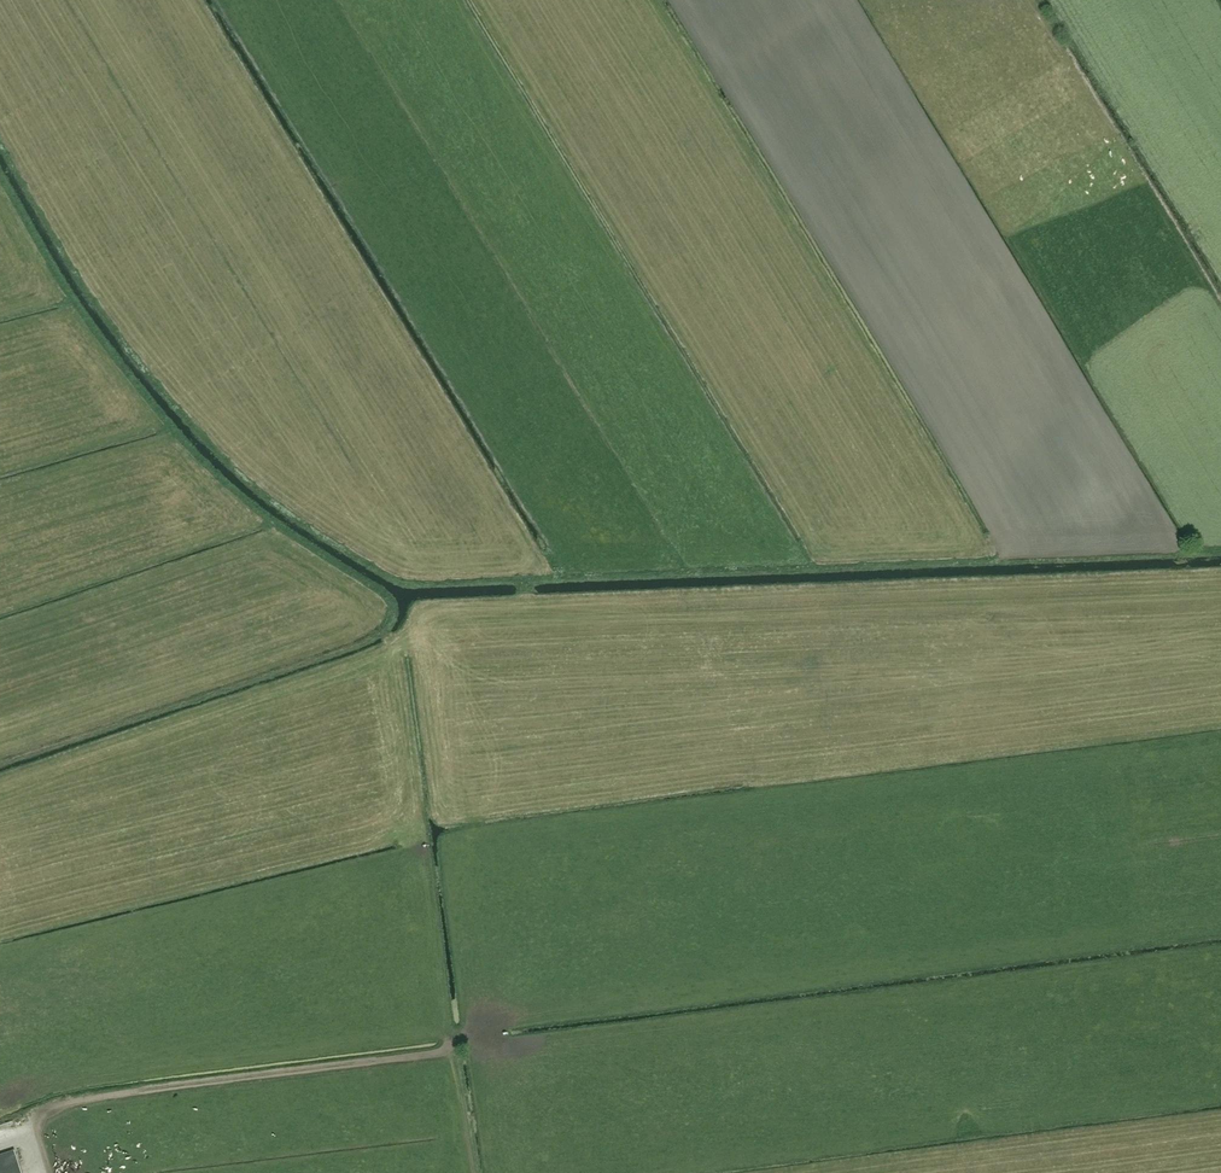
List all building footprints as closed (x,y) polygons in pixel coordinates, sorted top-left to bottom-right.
[(15,1149),(0,1154),(0,1172),(23,1172),(15,1149)]
